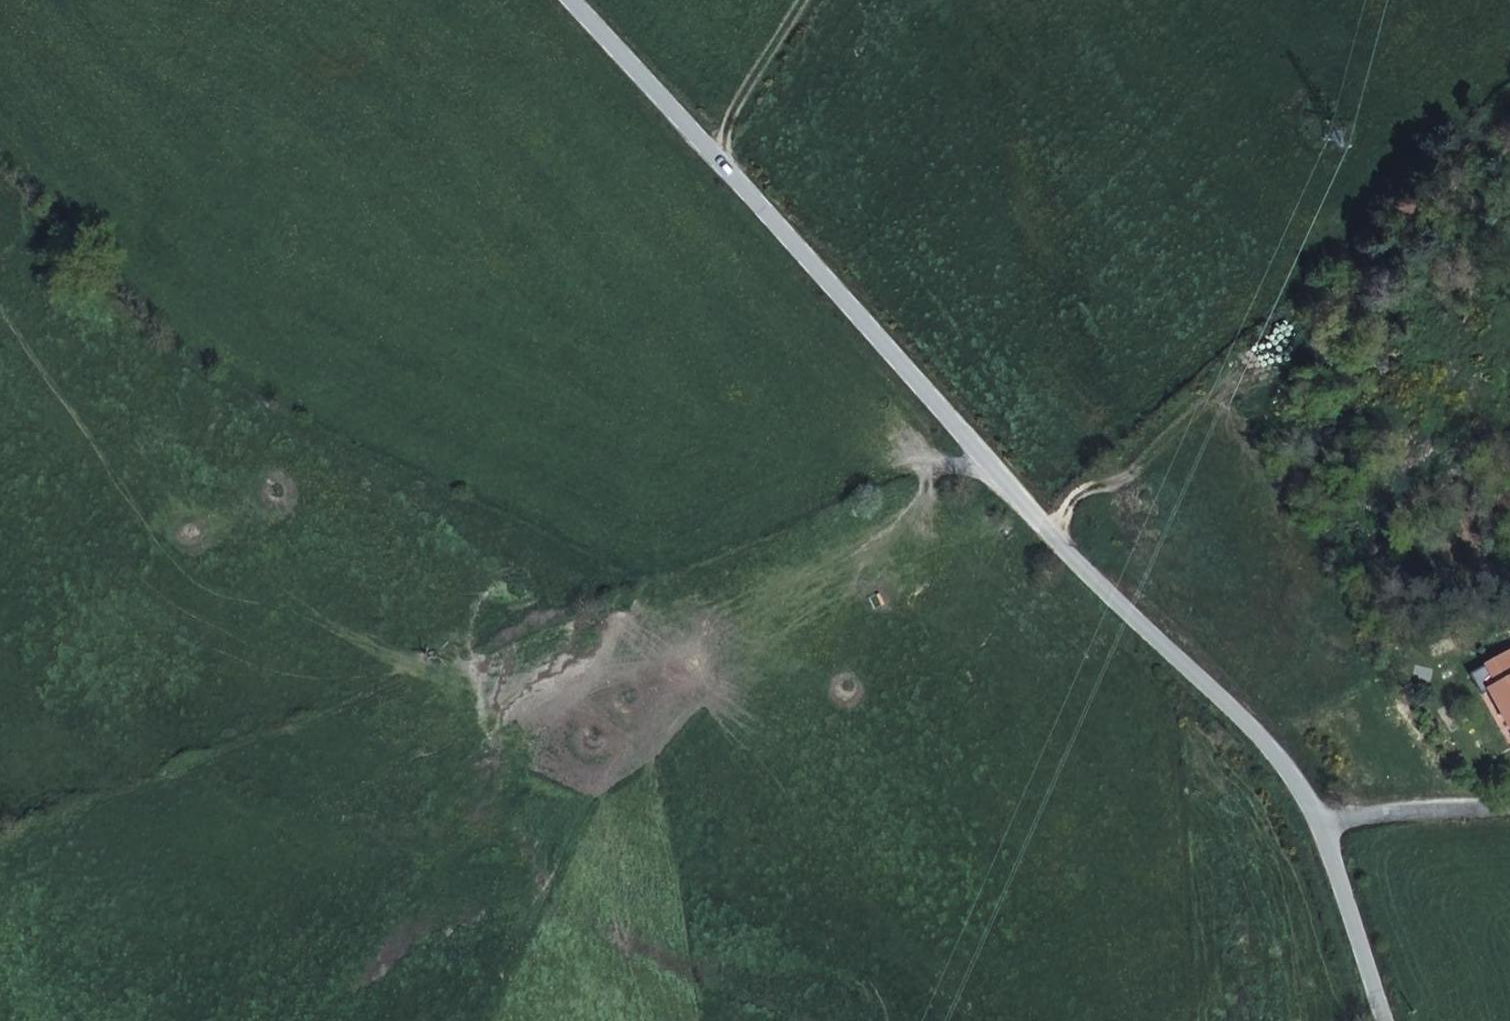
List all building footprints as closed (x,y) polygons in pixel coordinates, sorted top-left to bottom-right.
[(1482,686),(1495,706),(1503,703),(1509,721),(1509,672),(1482,686)]
